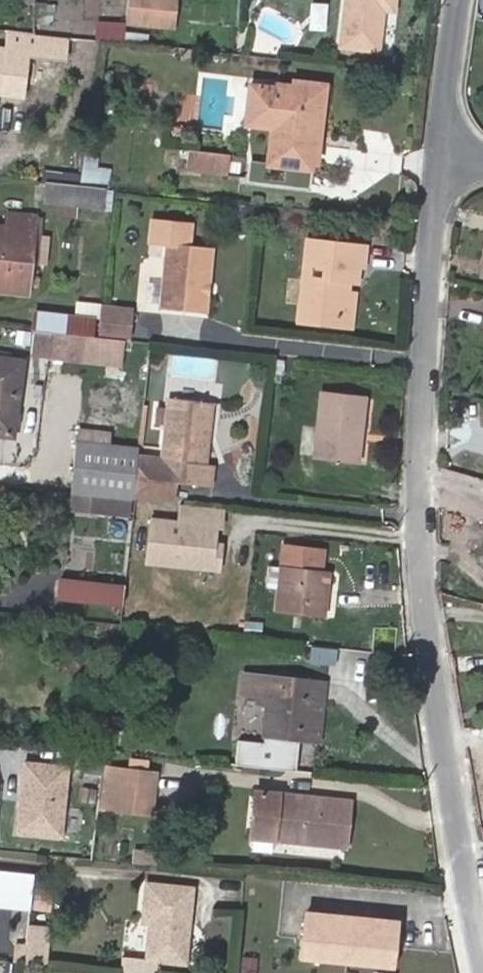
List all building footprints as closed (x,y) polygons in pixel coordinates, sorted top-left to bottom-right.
[(134,20),(179,24),(180,0),(136,0),(134,20)] [(383,10),(384,0),(336,0),(331,45),(368,49),(373,9),(383,10)] [(98,39),(123,39),(123,22),(98,22),(98,39)] [(22,95),(26,50),(0,46),(0,93),(22,95)] [(317,89),(275,85),(275,90),(272,117),(267,167),(265,182),(308,187),(317,89)] [(272,117),(275,90),(254,88),(251,115),(272,117)] [(226,177),(228,157),(190,153),(188,173),(226,177)] [(81,181),(110,185),(112,162),(83,159),(81,181)] [(265,182),(267,167),(251,165),(249,180),(265,182)] [(45,200),(101,206),(103,188),(80,185),(47,182),(45,200)] [(0,226),(0,291),(27,294),(35,215),(7,212),(6,226),(0,226)] [(301,320),(339,324),(343,292),(348,292),(349,281),(359,282),(361,265),(366,265),(368,246),(310,239),(301,320)] [(162,307),(203,311),(208,244),(168,241),(162,307)] [(354,293),(348,292),(343,292),(339,324),(350,325),(354,293)] [(128,340),(130,324),(115,322),(116,308),(101,306),(99,337),(128,340)] [(130,324),(131,309),(116,308),(115,322),(130,324)] [(69,334),(94,336),(96,317),(36,311),(34,330),(69,334)] [(69,334),(34,330),(31,351),(55,353),(56,344),(68,346),(69,334)] [(14,437),(23,359),(0,356),(0,435),(14,437)] [(365,397),(320,393),(315,455),(359,459),(365,397)] [(161,461),(136,458),(132,498),(173,503),(174,479),(211,482),(212,463),(205,463),(211,403),(166,398),(166,408),(155,407),(154,425),(164,426),(161,461)] [(136,458),(138,448),(77,442),(72,492),(132,498),(136,458)] [(64,454),(34,451),(31,482),(61,485),(64,454)] [(142,542),(162,546),(165,531),(144,527),(142,542)] [(276,607),(323,611),(328,571),(321,571),(323,548),(281,544),(276,607)] [(122,607),(124,588),(75,581),(72,601),(122,607)] [(312,646),(310,660),(336,664),(338,650),(312,646)] [(276,736),(275,748),(302,751),(303,739),(308,679),(243,672),(241,694),(267,696),(264,735),(276,736)] [(318,741),(324,680),(308,679),(303,739),(318,741)] [(65,839),(70,763),(20,759),(14,835),(65,839)] [(154,772),(119,769),(115,808),(151,811),(154,772)] [(258,792),(253,836),(347,846),(350,802),(258,792)] [(0,869),(0,906),(33,909),(37,873),(0,869)] [(155,959),(182,963),(189,888),(146,884),(141,921),(149,921),(144,958),(155,959)] [(398,923),(309,913),(306,941),(318,941),(316,958),(382,965),(384,949),(395,950),(398,923)] [(52,927),(32,925),(28,964),(48,967),(52,927)] [(316,958),(318,941),(306,941),(304,957),(316,958)] [(394,966),(395,950),(384,949),(382,965),(394,966)] [(144,958),(120,956),(118,972),(153,972),(155,959),(144,958)] [(241,972),(257,972),(259,957),(242,956),(241,972)]
